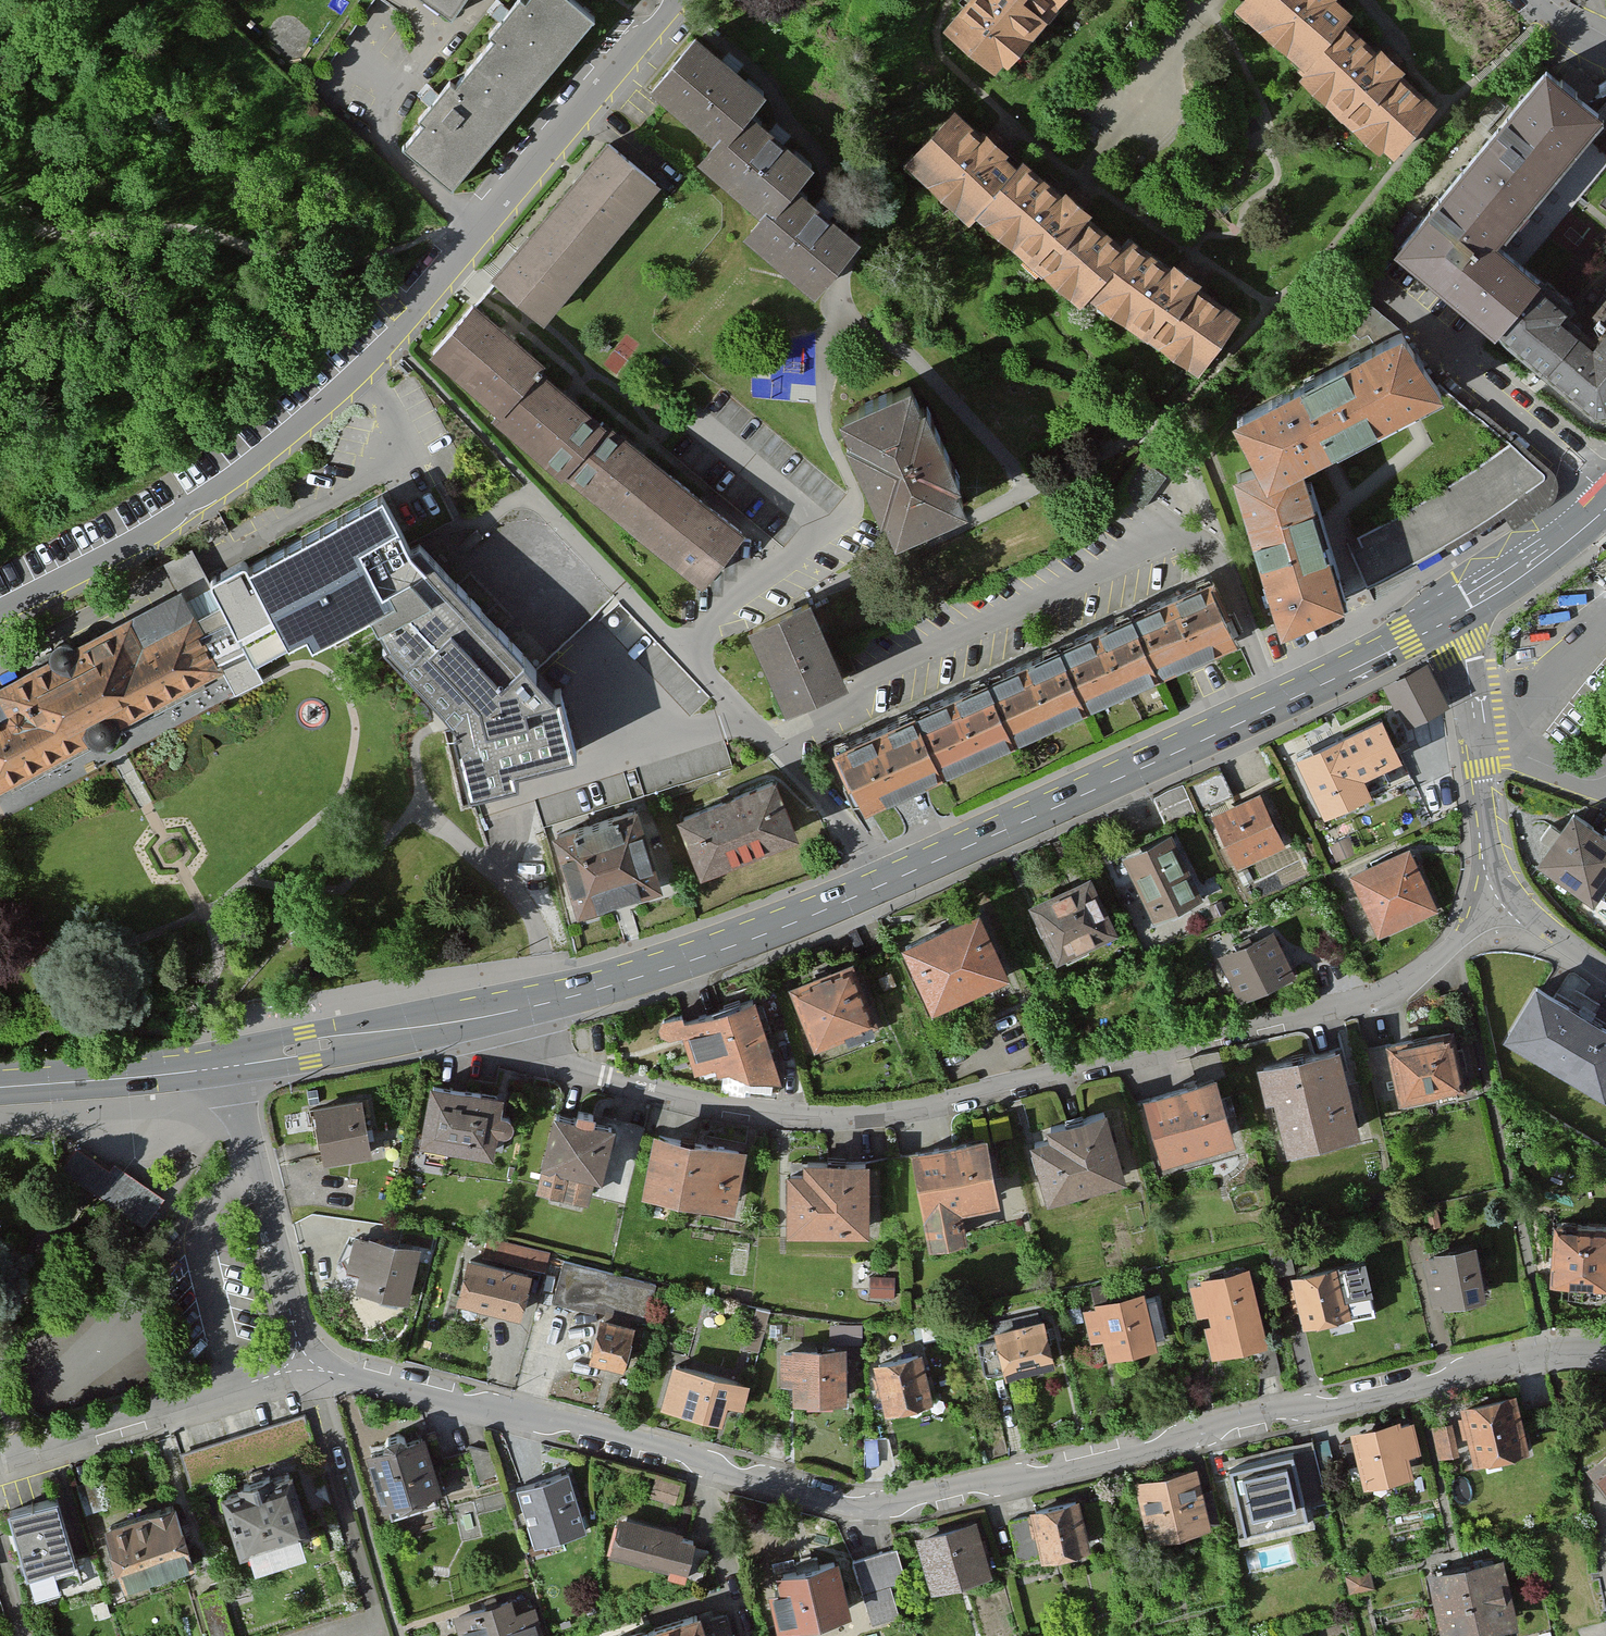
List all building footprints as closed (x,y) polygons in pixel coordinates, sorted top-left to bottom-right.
[(590,0),(518,0),(495,27),(502,32),(483,55),(528,93),(599,7),(590,0)] [(940,17),(997,64),(1049,0),(954,0),(940,17)] [(1339,0),(1238,0),(1231,8),(1306,68),(1343,22),(1353,11),(1339,0)] [(1433,94),(1343,22),(1306,68),(1299,77),(1388,149),(1433,94)] [(747,79),(688,30),(647,80),(705,129),(730,98),(747,79)] [(528,93),(483,55),(465,77),(458,72),(422,115),(428,120),(411,141),(457,178),(528,93)] [(1450,172),(1502,214),(1487,232),(1535,271),(1605,183),(1605,110),(1582,140),(1569,130),(1587,108),(1578,101),(1592,83),(1563,59),(1549,76),(1536,66),(1450,172)] [(730,98),(705,129),(688,149),(760,209),(784,180),(802,158),(730,98)] [(1009,154),(945,107),(901,166),(965,214),(965,213),(1009,154)] [(652,185),(609,151),(499,283),(539,319),(652,185)] [(1011,151),(1009,154),(965,213),(1075,294),(1079,288),(1120,232),(1011,151)] [(1492,323),(1533,273),(1535,271),(1487,232),(1502,214),(1450,172),(1392,242),(1492,323)] [(784,180),(760,209),(743,229),(809,283),(850,234),(784,180)] [(1535,271),(1533,273),(1560,295),(1568,301),(1605,254),(1605,183),(1535,271)] [(1120,232),(1079,288),(1190,369),(1236,307),(1125,226),(1120,232)] [(1568,301),(1560,295),(1553,304),(1569,318),(1586,331),(1598,316),(1591,311),(1605,292),(1605,254),(1568,301)] [(1399,327),(1326,259),(1307,288),(1344,314),(1353,308),(1372,341),(1399,327)] [(1536,359),(1569,318),(1553,304),(1560,295),(1533,273),(1492,323),(1536,359)] [(1591,311),(1598,316),(1586,331),(1605,348),(1605,292),(1591,311)] [(567,473),(699,584),(739,536),(549,377),(553,372),(474,305),(430,358),(502,417),(498,421),(564,477),(567,473)] [(1569,318),(1536,359),(1599,410),(1605,402),(1605,348),(1586,331),(1569,318)] [(1399,327),(1372,341),(1309,373),(1346,446),(1407,415),(1437,400),(1430,387),(1399,327)] [(956,482),(899,366),(830,399),(886,516),(956,482)] [(1346,446),(1309,373),(1226,416),(1255,472),(1264,489),(1297,471),(1324,457),(1346,446)] [(1324,457),(1297,471),(1339,601),(1419,564),(1489,520),(1544,483),(1545,477),(1542,472),(1439,387),(1430,387),(1437,400),(1407,415),(1346,446),(1324,457)] [(1264,489),(1255,472),(1237,477),(1283,639),(1343,615),(1339,601),(1297,471),(1264,489)] [(558,681),(418,539),(392,491),(259,565),(252,553),(216,573),(227,593),(202,608),(230,658),(206,671),(214,684),(313,630),(318,638),(379,604),(393,642),(464,713),(457,719),(471,775),(514,764),(512,753),(573,738),(558,681)] [(1202,576),(1127,609),(1155,671),(1230,638),(1202,576)] [(91,730),(83,715),(123,693),(133,711),(206,671),(230,658),(202,608),(188,582),(87,637),(94,650),(48,675),(40,661),(0,683),(0,779),(91,730)] [(801,597),(745,624),(782,699),(838,672),(801,597)] [(1127,609),(1052,642),(1079,704),(1155,671),(1127,609)] [(1052,642),(978,674),(1005,736),(1079,704),(1052,642)] [(1446,707),(1426,669),(1388,689),(1408,727),(1446,707)] [(978,674),(903,706),(931,769),(1005,736),(978,674)] [(903,706),(829,739),(856,801),(931,769),(903,706)] [(1382,762),(1365,723),(1308,748),(1314,761),(1298,768),(1320,818),(1368,798),(1357,773),(1382,762)] [(766,769),(681,802),(705,863),(790,829),(766,769)] [(1259,790),(1210,811),(1235,869),(1285,848),(1259,790)] [(643,807),(561,831),(585,913),(667,889),(643,807)] [(1570,807),(1532,857),(1586,899),(1605,873),(1605,835),(1570,807)] [(1168,832),(1116,859),(1151,929),(1204,902),(1168,832)] [(1407,847),(1347,873),(1374,934),(1434,907),(1407,847)] [(1090,875),(1026,901),(1052,963),(1116,937),(1090,875)] [(974,907),(898,939),(930,1010),(1005,977),(974,907)] [(1293,975),(1270,928),(1217,953),(1240,1000),(1293,975)] [(850,963),(797,985),(821,1042),(874,1019),(850,963)] [(1528,982),(1499,1039),(1601,1090),(1605,1080),(1605,1022),(1528,982)] [(777,1057),(760,997),(690,1017),(688,1008),(663,1014),(671,1041),(688,1036),(696,1065),(730,1055),(734,1069),(777,1057)] [(1443,1030),(1385,1045),(1398,1097),(1457,1082),(1443,1030)] [(1332,1041),(1260,1060),(1283,1147),(1355,1129),(1332,1041)] [(1209,1071),(1140,1091),(1159,1158),(1229,1138),(1209,1071)] [(509,1094),(436,1078),(424,1135),(496,1150),(509,1094)] [(365,1094),(318,1104),(330,1163),(377,1154),(365,1094)] [(1100,1105),(1042,1121),(1045,1131),(1026,1136),(1043,1195),(1119,1174),(1100,1105)] [(620,1121),(565,1106),(543,1184),(590,1197),(597,1173),(605,1175),(620,1121)] [(749,1146),(665,1127),(650,1194),(734,1213),(749,1146)] [(980,1132),(907,1145),(925,1245),(966,1237),(959,1204),(992,1198),(980,1132)] [(113,1169),(80,1147),(64,1171),(150,1227),(171,1197),(117,1162),(113,1169)] [(863,1158),(793,1157),(792,1226),(862,1227),(863,1158)] [(1553,1225),(1551,1287),(1605,1288),(1605,1227),(1553,1225)] [(374,1238),(356,1233),(346,1267),(360,1270),(355,1286),(405,1300),(422,1243),(376,1230),(374,1238)] [(1473,1241),(1421,1251),(1432,1308),(1485,1298),(1473,1241)] [(546,1260),(547,1243),(500,1242),(499,1258),(546,1260)] [(535,1268),(499,1259),(488,1306),(523,1314),(535,1268)] [(651,1284),(570,1260),(559,1298),(643,1319),(651,1284)] [(1339,1262),(1289,1274),(1302,1326),(1369,1309),(1359,1265),(1341,1269),(1339,1262)] [(1246,1265),(1193,1278),(1211,1352),(1264,1340),(1246,1265)] [(1143,1289),(1094,1299),(1096,1309),(1083,1312),(1089,1341),(1102,1338),(1106,1356),(1152,1346),(1149,1333),(1164,1330),(1157,1298),(1145,1300),(1143,1289)] [(639,1323),(605,1314),(594,1360),(632,1369),(639,1323)] [(1043,1319),(993,1328),(995,1341),(982,1343),(987,1368),(998,1366),(999,1375),(1052,1365),(1043,1319)] [(843,1345),(780,1346),(781,1384),(797,1384),(797,1402),(844,1401),(843,1345)] [(921,1350),(870,1358),(879,1411),(930,1403),(921,1350)] [(753,1384),(678,1361),(664,1402),(728,1423),(734,1405),(745,1408),(753,1384)] [(1516,1392),(1457,1402),(1467,1459),(1526,1449),(1516,1392)] [(304,1415),(184,1453),(195,1487),(315,1449),(304,1415)] [(1411,1417),(1349,1428),(1358,1484),(1407,1476),(1403,1452),(1416,1450),(1411,1417)] [(425,1433),(372,1449),(390,1509),(443,1493),(425,1433)] [(1306,1444),(1236,1461),(1246,1501),(1304,1487),(1301,1474),(1313,1472),(1306,1444)] [(1591,1467),(1605,1486),(1605,1455),(1591,1467)] [(567,1466),(513,1482),(533,1547),(586,1531),(567,1466)] [(1194,1468),(1133,1481),(1146,1541),(1207,1528),(1194,1468)] [(287,1478),(270,1483),(267,1471),(238,1480),(242,1492),(234,1494),(254,1558),(296,1545),(291,1527),(301,1524),(287,1478)] [(86,1508),(101,1505),(96,1479),(81,1482),(86,1508)] [(61,1494),(13,1509),(31,1566),(79,1551),(61,1494)] [(1087,1542),(1079,1497),(1028,1505),(1030,1517),(1009,1520),(1014,1553),(1087,1542)] [(178,1500),(115,1517),(131,1573),(194,1555),(178,1500)] [(698,1534),(623,1511),(610,1554),(685,1576),(698,1534)] [(977,1522),(923,1534),(935,1587),(989,1575),(977,1522)] [(849,1555),(783,1569),(786,1586),(774,1588),(782,1625),(860,1609),(849,1555)] [(1425,1575),(1440,1635),(1447,1635),(1515,1620),(1500,1558),(1425,1575)] [(459,1611),(465,1635),(544,1635),(535,1604),(519,1609),(516,1597),(459,1611)] [(710,1608),(660,1621),(664,1635),(730,1635),(725,1618),(713,1621),(710,1608)] [(660,1621),(608,1635),(609,1635),(664,1635),(660,1621)]
